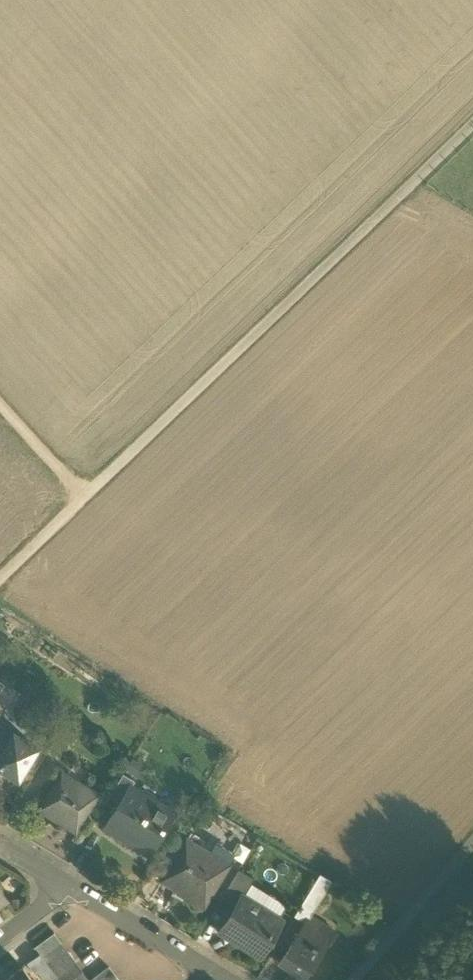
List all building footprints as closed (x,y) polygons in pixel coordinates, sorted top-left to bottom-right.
[(16,691),(5,685),(0,693),(0,722),(16,691)] [(0,728),(0,769),(18,780),(37,750),(0,728)] [(96,798),(62,777),(41,812),(75,833),(96,798)] [(134,784),(122,777),(109,799),(119,806),(121,802),(129,789),(131,789),(134,784)] [(129,789),(121,802),(119,806),(105,830),(128,844),(129,843),(145,853),(158,831),(163,834),(174,816),(131,789),(129,789)] [(228,866),(187,841),(162,881),(203,907),(228,866)] [(239,870),(216,908),(229,916),(241,897),(244,898),(255,880),(239,870)] [(320,874),(302,905),(314,912),(333,882),(320,874)] [(8,903),(0,891),(0,909),(8,903)] [(244,898),(241,897),(229,916),(219,933),(257,956),(279,920),(244,898)] [(306,923),(280,965),(303,979),(330,937),(306,923)] [(55,935),(37,949),(41,955),(44,959),(62,945),(55,935)] [(62,945),(44,959),(51,968),(69,955),(62,945)] [(27,965),(36,977),(39,974),(43,979),(59,979),(58,978),(51,968),(44,959),(41,955),(27,965)] [(69,955),(51,968),(58,978),(76,964),(69,955)] [(58,978),(59,979),(75,979),(84,974),(76,964),(58,978)] [(8,979),(32,979),(24,969),(8,979)] [(96,979),(116,979),(117,979),(110,969),(96,979)]
